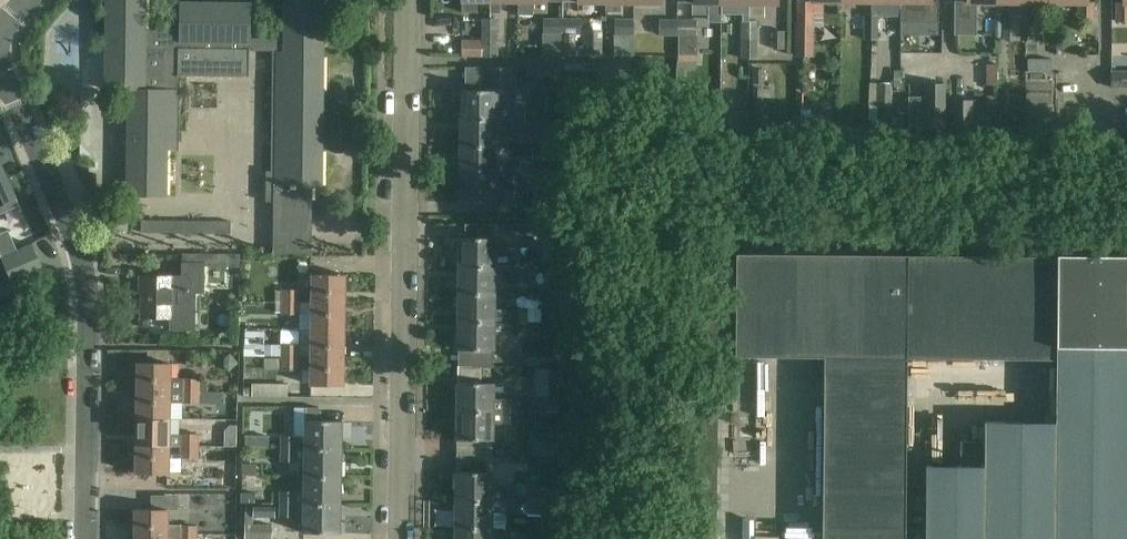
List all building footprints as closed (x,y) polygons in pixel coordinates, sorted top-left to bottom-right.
[(107,29),(105,29),(105,54),(107,54),(107,88),(105,88),(105,89),(130,90),(130,123),(127,123),(127,149),(129,149),(129,194),(127,194),(127,195),(167,196),(168,149),(176,150),(176,149),(179,149),(180,77),(251,78),(251,50),(284,50),(282,181),(274,181),(273,251),(311,251),(312,186),(322,186),(325,0),(285,0),(284,37),(250,37),(251,3),(179,2),(179,29),(146,29),(146,0),(107,0),(107,29)] [(489,2),(489,0),(462,0),(462,12),(477,12),(476,2),(489,2)] [(532,2),(545,2),(545,0),(517,0),(517,2),(517,15),(532,15),(532,2)] [(634,3),(634,0),(605,0),(605,3),(605,11),(621,11),(621,3),(634,3)] [(721,3),(721,0),(693,0),(693,13),(708,13),(708,3),(721,3)] [(749,16),(749,0),(721,0),(721,3),(721,15),(742,14),(742,21),(749,21),(749,16)] [(764,4),(778,4),(778,0),(749,0),(749,16),(763,17),(764,4)] [(841,0),(811,0),(811,9),(820,9),(820,0),(841,0)] [(900,0),(870,0),(870,1),(870,15),(876,15),(900,16),(900,0)] [(900,16),(900,33),(938,34),(938,1),(937,1),(930,1),(930,0),(900,0),(900,16)] [(966,20),(976,20),(976,1),(996,2),(996,0),(966,0),(966,1),(960,1),(959,20),(966,20)] [(1020,15),(1026,16),(1026,0),(996,0),(996,2),(1009,2),(1009,15),(1020,15)] [(1032,16),(1036,16),(1036,2),(1056,2),(1056,0),(1026,0),(1026,16),(1032,16)] [(1056,2),(1075,2),(1075,20),(1091,21),(1092,2),(1086,2),(1086,0),(1056,0),(1056,2)] [(1123,2),(1117,2),(1116,21),(1126,21),(1126,0),(1123,0),(1123,2)] [(864,15),(864,27),(876,27),(876,15),(870,15),(864,15)] [(1032,41),(1032,28),(1020,28),(1020,15),(1009,15),(1009,17),(1010,17),(1010,40),(1032,41)] [(1032,28),(1032,16),(1026,16),(1020,15),(1020,28),(1032,28)] [(482,18),(482,37),(498,37),(498,18),(482,18)] [(543,57),(561,58),(561,34),(561,18),(543,18),(543,57)] [(581,18),(561,18),(561,34),(581,34),(581,18)] [(634,53),(634,35),(633,35),(632,18),(614,18),(614,35),(613,35),(614,55),(634,55),(634,53)] [(677,34),(677,19),(658,18),(658,34),(677,34)] [(696,19),(677,19),(677,34),(676,50),(678,50),(677,55),(695,55),(696,19)] [(757,21),(749,21),(742,21),(742,40),(756,40),(757,21)] [(797,54),(812,54),(813,21),(797,21),(797,54)] [(876,39),(876,27),(864,27),(864,39),(876,39)] [(583,30),(583,54),(601,54),(602,30),(583,30)] [(90,127),(71,36),(45,41),(64,133),(90,127)] [(482,37),(482,40),(482,56),(498,56),(498,37),(482,37)] [(462,56),(482,56),(482,40),(461,39),(462,56)] [(756,59),(756,40),(742,40),(742,59),(756,59)] [(1078,40),(1056,40),(1056,54),(1078,54),(1078,40)] [(1051,59),(1027,59),(1027,72),(1051,72),(1051,59)] [(995,64),(985,63),(985,85),(995,85),(995,64)] [(453,104),(457,106),(461,106),(460,118),(523,119),(524,106),(502,106),(502,88),(514,89),(514,68),(483,68),(483,90),(461,90),(461,92),(457,92),(453,95),(453,104)] [(552,68),(524,68),(524,83),(552,83),(552,68)] [(1111,87),(1126,87),(1126,70),(1111,70),(1111,87)] [(947,114),(947,104),(947,82),(927,82),(928,114),(947,114)] [(892,107),(892,84),(869,84),(869,107),(892,107)] [(971,127),(971,110),(971,100),(949,100),(949,126),(971,127)] [(532,119),(523,119),(460,118),(460,146),(496,146),(496,130),(532,131),(532,119)] [(460,146),(460,174),(519,174),(519,161),(496,161),(496,146),(460,146)] [(20,205),(0,160),(0,214),(20,205)] [(519,186),(519,174),(460,174),(459,202),(495,202),(495,186),(519,186)] [(555,215),(555,200),(523,199),(523,215),(555,215)] [(197,207),(199,229),(221,227),(219,205),(197,207)] [(138,208),(139,226),(159,224),(158,206),(138,208)] [(533,247),(535,224),(511,222),(509,244),(533,247)] [(459,252),(458,266),(520,266),(520,252),(494,252),(495,238),(459,238),(459,240),(455,240),(452,243),(452,249),(455,252),(459,252)] [(130,239),(127,255),(148,258),(151,242),(130,239)] [(561,258),(562,258),(562,239),(542,239),(542,258),(561,258)] [(17,251),(1,258),(12,284),(44,271),(32,245),(17,251)] [(908,357),(1059,358),(1058,254),(736,251),(735,355),(824,356),(908,357)] [(928,538),(1126,538),(1126,254),(1058,254),(1059,358),(1059,424),(987,423),(987,443),(963,443),(962,467),(929,468),(928,538)] [(144,316),(173,316),(172,328),(197,329),(197,291),(205,291),(205,262),(184,262),(184,275),(141,274),(141,290),(144,290),(144,316)] [(520,267),(520,266),(458,266),(458,293),(494,293),(494,278),(526,278),(526,266),(520,267)] [(314,301),(344,302),(344,274),(314,273),(314,301)] [(10,282),(0,287),(0,305),(3,313),(20,306),(10,282)] [(283,301),(297,301),(298,289),(283,289),(283,301)] [(458,293),(458,320),(520,321),(520,309),(494,308),(494,293),(458,293)] [(297,313),(297,301),(283,301),(283,313),(297,313)] [(343,329),(344,302),(314,301),(297,301),(297,313),(313,313),(313,329),(343,329)] [(237,316),(237,331),(255,330),(255,316),(237,316)] [(519,334),(520,321),(458,320),(457,348),(493,349),(493,333),(519,334)] [(343,357),(343,329),(313,329),(313,330),(300,330),(300,344),(297,344),(297,356),(343,357)] [(237,332),(236,342),(271,343),(271,333),(237,332)] [(297,356),(297,344),(283,344),(283,356),(297,356)] [(534,366),(559,366),(558,346),(524,347),(524,366),(534,366)] [(523,366),(522,351),(483,352),(483,367),(523,366)] [(282,368),(297,368),(297,356),(283,356),(282,368)] [(343,357),(297,356),(297,368),(313,369),(312,384),(342,385),(343,357)] [(908,357),(824,356),(822,538),(907,538),(908,357)] [(202,378),(170,377),(170,362),(140,361),(139,389),(201,391),(202,378)] [(559,366),(534,366),(535,393),(541,393),(541,396),(559,395),(559,366)] [(457,381),(457,410),(517,410),(518,399),(493,398),(493,382),(457,381)] [(287,383),(252,383),(252,396),(287,397),(287,383)] [(201,391),(139,389),(138,417),(169,417),(169,402),(201,403),(201,391)] [(517,425),(517,410),(457,410),(457,438),(493,438),(493,424),(517,425)] [(169,433),(169,417),(138,417),(137,444),(168,445),(200,446),(200,433),(181,433),(181,434),(169,433)] [(296,435),(295,447),(342,448),(342,420),(306,419),(306,436),(296,435)] [(243,447),(266,447),(266,434),(243,434),(243,447)] [(296,435),(281,435),(281,447),(295,447),(296,435)] [(515,456),(557,457),(557,442),(515,441),(515,456)] [(167,473),(168,445),(137,444),(137,472),(167,473)] [(200,446),(181,446),(180,458),(199,458),(200,446)] [(295,459),(295,447),(281,447),(280,459),(295,459)] [(305,460),(305,475),(341,476),(342,448),(295,447),(295,459),(305,460)] [(492,471),(456,471),(456,499),(515,499),(515,488),(492,488),(492,471)] [(340,503),(341,476),(305,475),(304,491),(294,491),(294,503),(340,503)] [(555,488),(529,488),(528,500),(555,500),(555,488)] [(280,491),(279,503),(294,503),(294,491),(280,491)] [(270,504),(269,496),(243,497),(243,505),(270,504)] [(528,500),(515,499),(456,499),(455,526),(492,526),(492,513),(528,513),(528,500)] [(555,514),(555,500),(528,500),(528,513),(555,514)] [(294,515),(294,503),(279,503),(279,515),(294,515)] [(294,515),(304,515),(303,531),(340,532),(340,503),(294,503),(294,515)] [(785,528),(785,505),(767,505),(766,528),(785,528)] [(168,509),(137,508),(136,536),(198,538),(199,524),(168,523),(168,509)] [(242,523),(242,538),(270,538),(271,523),(242,523)] [(455,538),(492,538),(492,526),(455,526),(455,538)]
